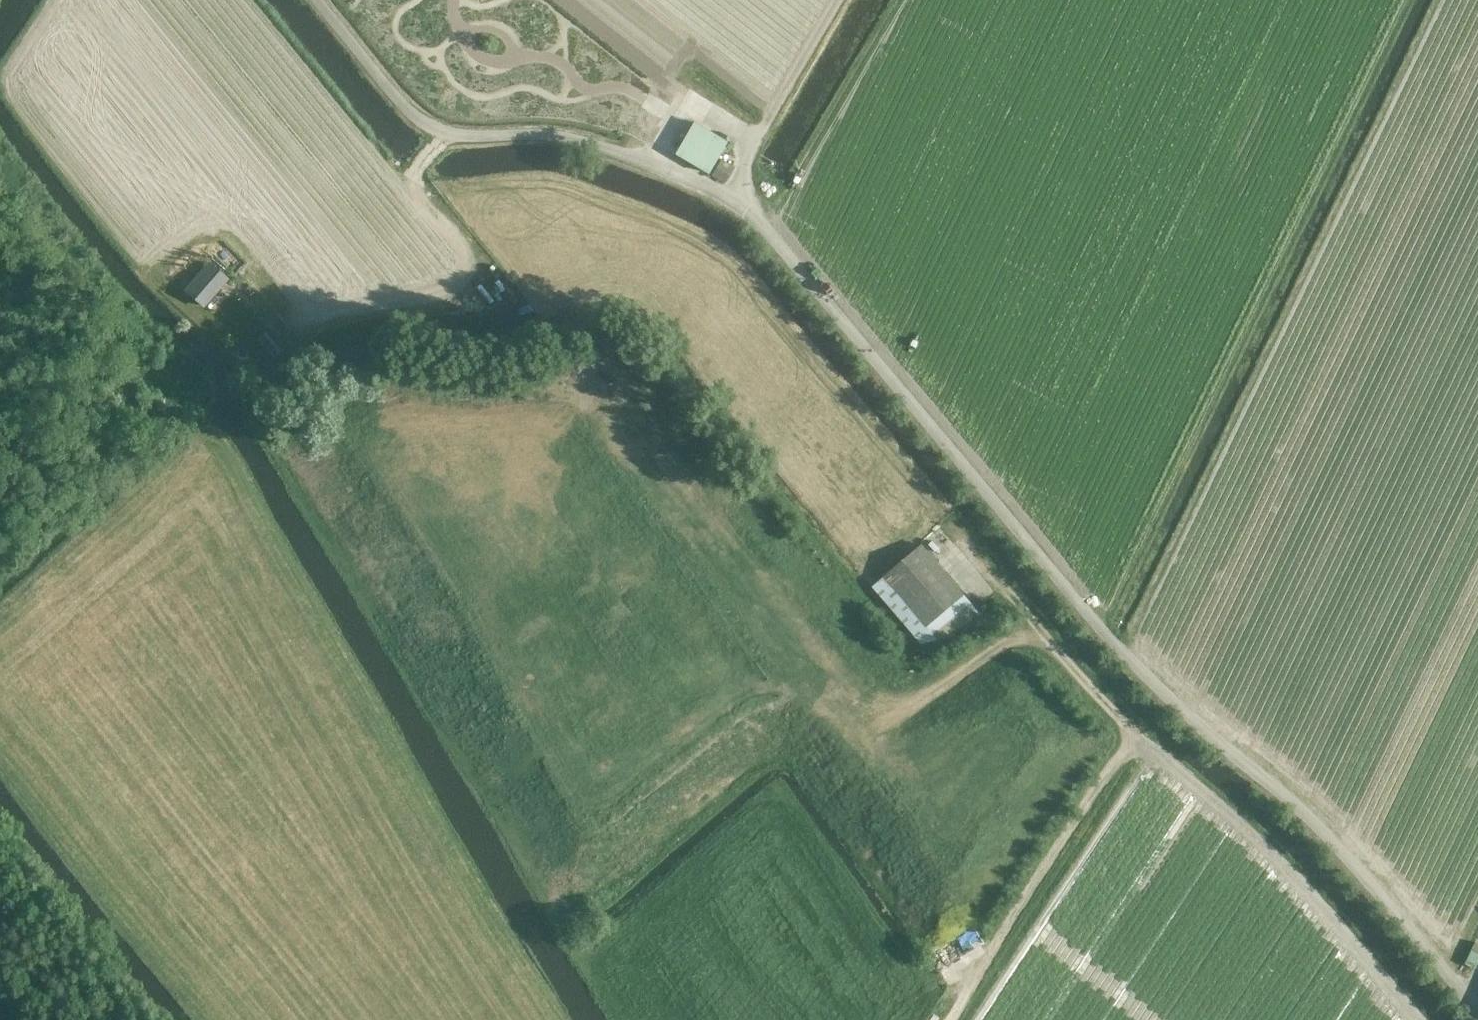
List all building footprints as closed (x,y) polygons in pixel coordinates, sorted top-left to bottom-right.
[(677,152),(712,172),(724,180),(734,163),(722,156),(731,141),(696,120),(677,152)] [(199,303),(222,277),(207,263),(184,289),(199,303)] [(922,544),(884,576),(873,585),(922,642),(937,639),(981,614),(922,544)]
